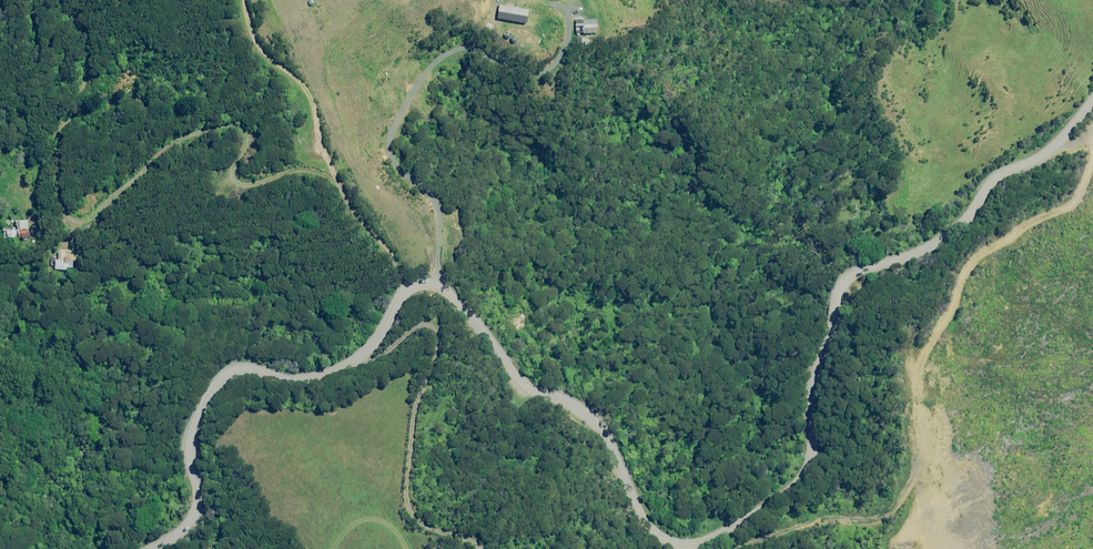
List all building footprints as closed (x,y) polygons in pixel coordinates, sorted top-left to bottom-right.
[(16,221),(16,228),(3,229),(4,239),(29,237),(27,220),(16,221)] [(71,257),(67,257),(67,252),(60,251),(59,259),(57,259),(56,269),(67,270),(68,268),(70,268),(71,257)]
